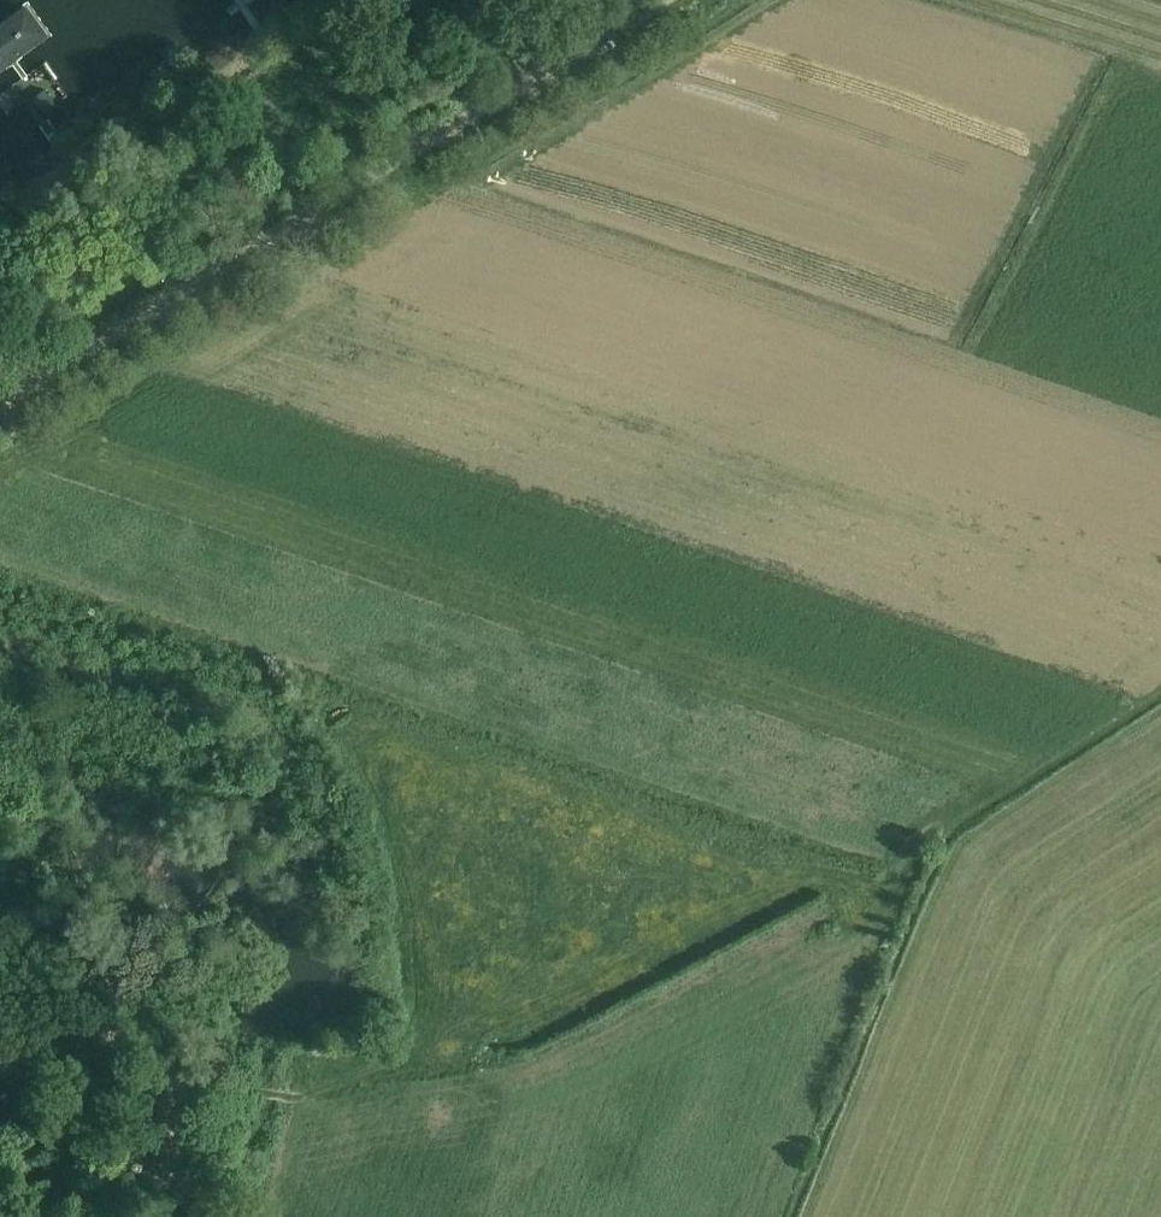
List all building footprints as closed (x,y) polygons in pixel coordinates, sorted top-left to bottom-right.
[(0,6),(0,130),(87,75),(37,0),(9,0),(0,6)]
